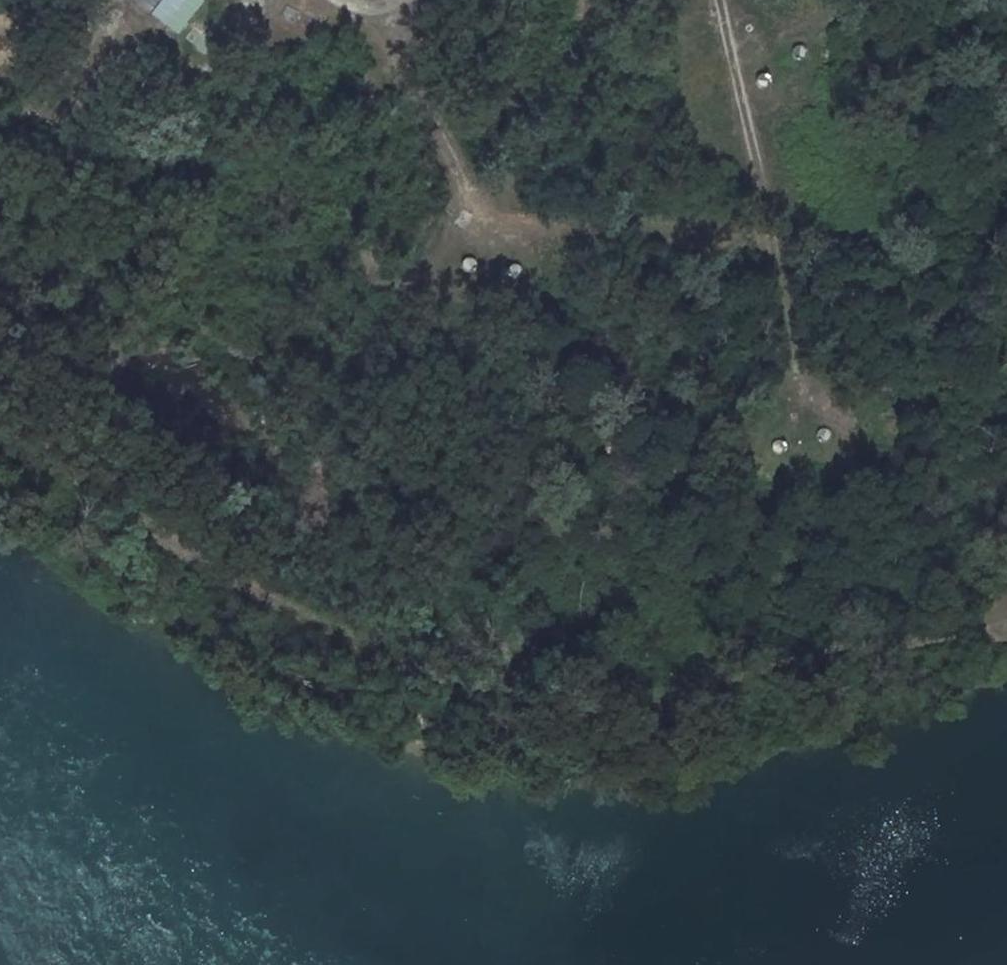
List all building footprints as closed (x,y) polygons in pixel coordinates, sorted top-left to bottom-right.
[(200,0),(138,0),(177,30),(200,0)]
